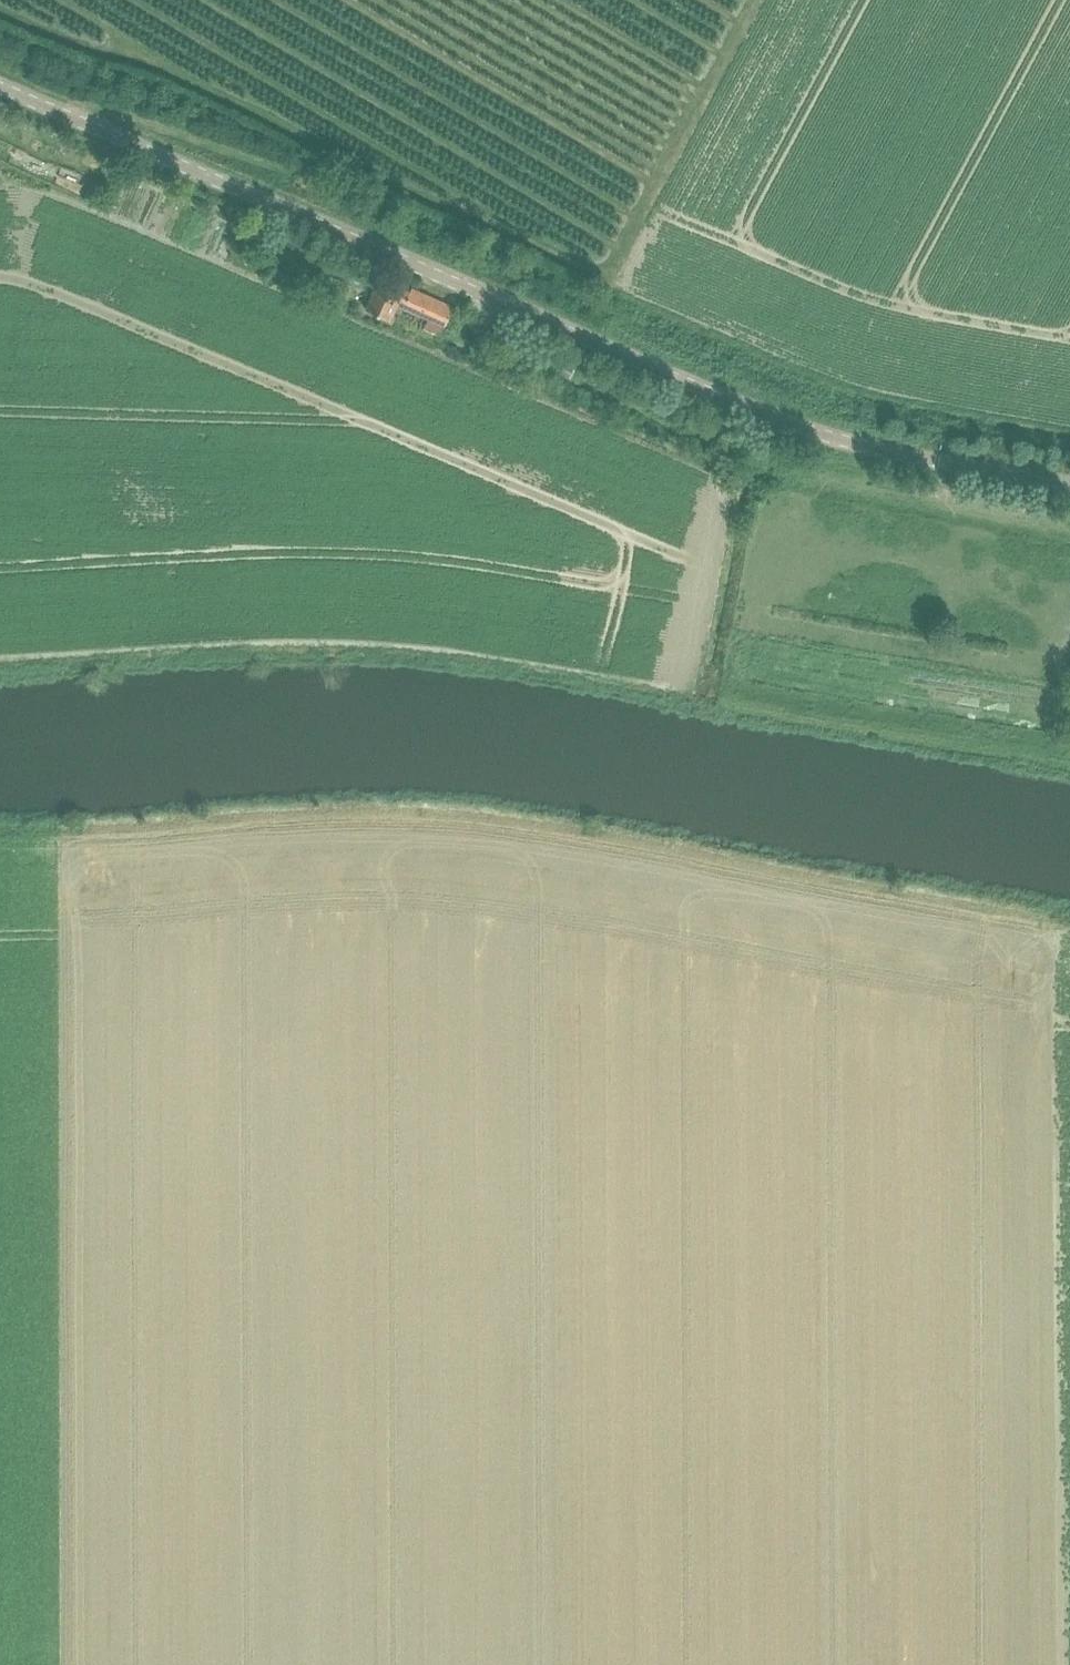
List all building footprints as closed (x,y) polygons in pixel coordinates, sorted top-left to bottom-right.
[(50,161),(57,146),(44,141),(38,156),(50,161)] [(94,181),(91,189),(100,193),(103,185),(94,181)] [(90,191),(86,199),(95,203),(99,195),(90,191)] [(400,307),(447,327),(456,308),(414,290),(413,294),(382,281),(369,311),(394,322),(400,307)] [(486,348),(494,352),(500,337),(492,333),(486,348)] [(546,349),(540,363),(571,376),(577,363),(546,349)]
